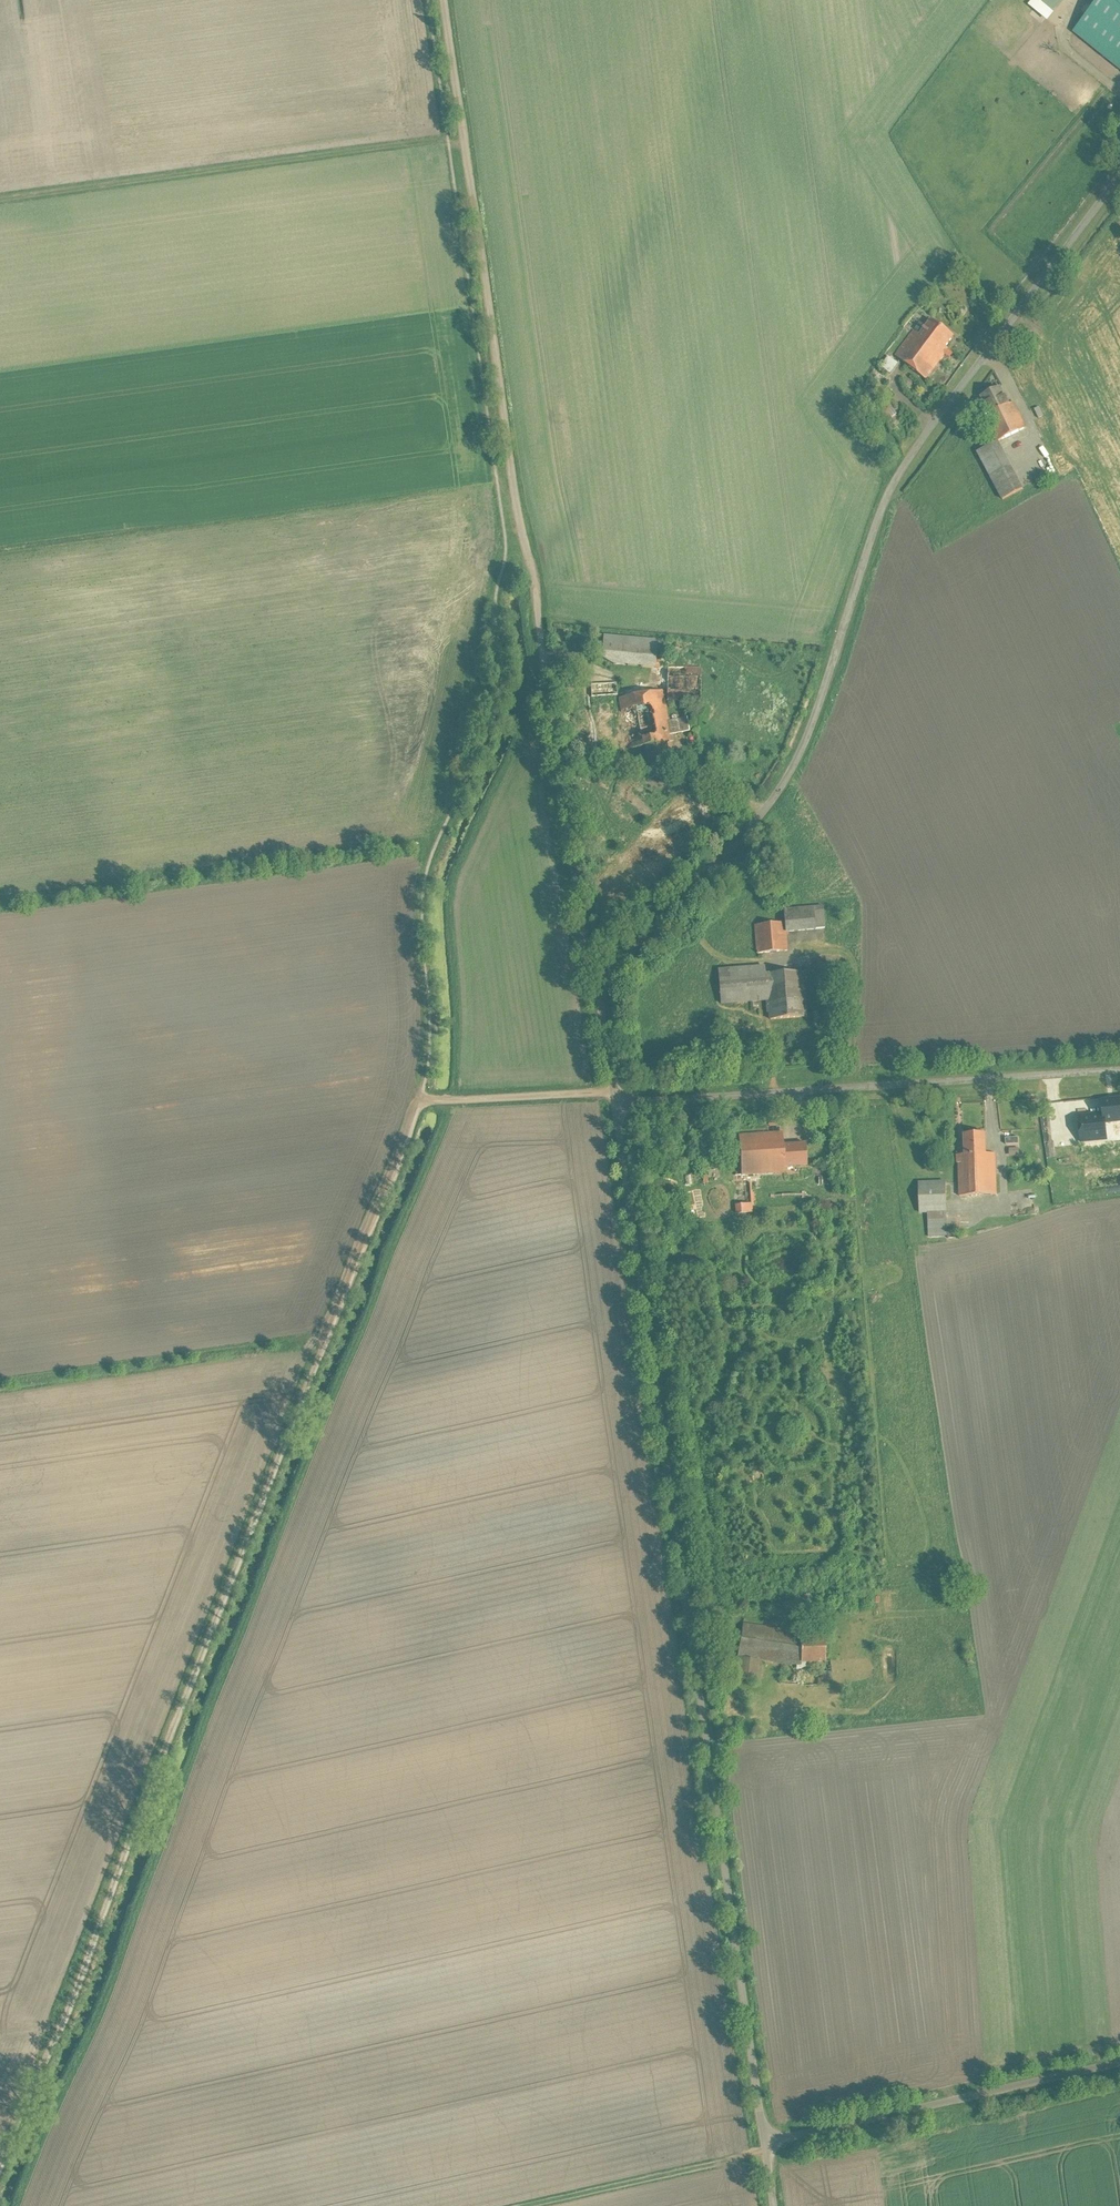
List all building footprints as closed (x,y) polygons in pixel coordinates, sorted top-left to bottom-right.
[(1073,36),(1118,73),(1119,71),(1119,0),(1102,0),(1073,36)] [(921,328),(895,359),(923,383),(949,353),(942,347),(951,337),(934,323),(926,332),(921,328)] [(1023,431),(1000,390),(975,403),(995,441),(975,452),(1000,499),(1026,485),(1003,442),(1023,431)] [(662,639),(602,632),(598,662),(659,668),(662,639)] [(708,671),(671,666),(668,693),(704,698),(708,671)] [(616,680),(592,681),(592,694),(616,693),(616,680)] [(660,689),(619,697),(629,749),(642,746),(645,766),(673,761),(669,737),(692,733),(689,717),(666,721),(660,689)] [(784,923),(757,924),(758,953),(788,953),(788,930),(814,929),(813,911),(784,912),(784,923)] [(765,1014),(772,1014),(805,1013),(804,975),(762,975),(762,966),(717,966),(717,1004),(765,1003),(765,1014)] [(1104,1098),(1104,1115),(1080,1115),(1080,1147),(1096,1147),(1096,1133),(1109,1133),(1109,1122),(1119,1122),(1119,1098),(1104,1098)] [(782,1133),(739,1135),(741,1175),(783,1172),(783,1167),(806,1166),(805,1145),(783,1147),(782,1133)] [(945,1200),(995,1199),(994,1155),(983,1155),(983,1134),(961,1134),(961,1157),(954,1157),(955,1187),(919,1188),(920,1215),(928,1215),(929,1240),(947,1239),(945,1200)] [(738,1204),(738,1214),(755,1213),(755,1203),(738,1204)] [(805,1631),(747,1623),(743,1626),(736,1679),(762,1682),(765,1662),(792,1664),(830,1661),(828,1636),(804,1636),(805,1631)]
